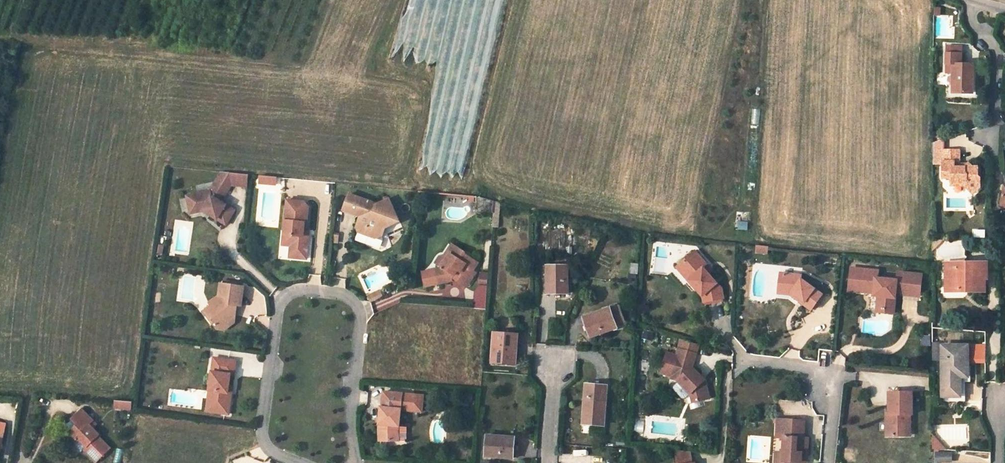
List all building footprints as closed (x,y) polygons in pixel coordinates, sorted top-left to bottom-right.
[(953,93),(973,93),(973,64),(964,64),(964,61),(961,61),(961,54),(946,53),(946,73),(953,72),(953,93)] [(943,139),(933,142),(933,163),(942,163),(942,177),(950,177),(950,181),(965,181),(965,185),(965,186),(970,191),(974,191),(979,187),(979,177),(977,175),(977,167),(972,166),(968,163),(964,167),(959,167),(959,161),(942,160),(943,149),(943,139)] [(959,149),(943,149),(942,160),(959,161),(959,149)] [(210,192),(187,197),(190,209),(196,213),(203,212),(205,209),(210,213),(208,215),(225,225),(234,211),(220,203),(231,186),(232,173),(220,172),(210,192)] [(249,175),(232,173),(231,186),(248,187),(249,175)] [(258,184),(276,184),(276,176),(258,176),(258,184)] [(376,205),(348,195),(343,211),(356,216),(357,211),(364,213),(362,218),(359,219),(356,229),(358,233),(375,239),(382,236),(385,229),(399,222),(388,200),(376,205)] [(304,203),(287,201),(285,221),(284,231),(288,235),(287,246),(291,246),(290,258),(306,259),(308,243),(303,237),(304,230),(304,224),(307,224),(308,208),(304,203)] [(500,227),(501,203),(494,201),(493,226),(500,227)] [(466,252),(452,244),(446,254),(446,260),(442,267),(441,268),(436,270),(439,284),(451,281),(453,278),(455,275),(468,284),(476,272),(473,270),(478,263),(465,254),(466,252)] [(708,265),(695,251),(680,264),(693,278),(689,281),(703,297),(704,303),(724,299),(722,289),(710,275),(704,269),(708,265)] [(440,256),(435,263),(442,267),(446,260),(446,254),(440,256)] [(988,279),(988,262),(958,262),(958,269),(946,269),(946,291),(961,291),(961,286),(967,286),(967,287),(986,287),(986,279),(988,279)] [(680,264),(677,267),(689,281),(693,278),(680,264)] [(547,266),(547,293),(569,293),(568,265),(566,265),(547,266)] [(708,265),(704,269),(710,275),(713,272),(708,265)] [(919,293),(921,271),(903,269),(903,279),(896,278),(897,277),(876,275),(877,268),(858,267),(858,272),(849,271),(848,282),(857,283),(857,289),(867,290),(867,287),(874,287),(873,290),(873,293),(878,293),(877,305),(883,305),(882,309),(893,310),(895,288),(901,289),(901,291),(919,293)] [(439,284),(436,270),(422,273),(425,286),(439,284)] [(812,308),(823,293),(802,278),(802,274),(781,273),(779,288),(794,289),(791,294),(799,299),(801,297),(805,300),(803,302),(812,308)] [(455,275),(453,278),(467,287),(468,284),(455,275)] [(481,285),(476,291),(488,291),(489,276),(482,275),(481,285)] [(241,307),(244,287),(235,286),(229,285),(230,282),(223,281),(223,284),(220,284),(219,296),(209,304),(211,307),(217,314),(211,319),(215,324),(213,325),(217,330),(224,331),(234,323),(235,313),(233,313),(234,306),(236,306),(241,307)] [(380,291),(374,294),(376,300),(382,297),(380,291)] [(488,291),(476,291),(475,308),(487,309),(488,291)] [(368,297),(371,303),(376,300),(374,294),(368,297)] [(619,306),(611,309),(617,327),(626,324),(619,306)] [(204,312),(213,325),(215,324),(211,319),(217,314),(211,307),(204,312)] [(610,308),(584,317),(592,337),(617,328),(617,327),(611,309),(610,308)] [(655,333),(646,331),(644,338),(653,341),(655,333)] [(518,334),(494,333),(493,363),(516,364),(518,334)] [(707,380),(694,367),(698,353),(697,353),(699,344),(683,339),(681,346),(682,346),(681,349),(680,348),(678,358),(668,355),(663,373),(675,376),(674,379),(680,381),(693,394),(695,403),(712,398),(707,380)] [(985,362),(985,344),(975,343),(975,362),(985,362)] [(968,345),(942,345),(943,396),(961,396),(961,377),(969,378),(968,345)] [(236,362),(214,359),(210,391),(215,392),(214,403),(218,403),(217,413),(229,415),(232,394),(229,393),(230,388),(231,376),(234,376),(236,362)] [(607,385),(587,384),(584,424),(605,426),(607,385)] [(215,392),(210,391),(208,412),(217,413),(218,403),(214,403),(215,392)] [(912,414),(912,392),(889,392),(889,414),(889,417),(886,417),(886,435),(905,435),(905,425),(910,424),(910,414),(912,414)] [(423,404),(383,400),(383,408),(381,407),(379,430),(379,441),(394,441),(406,441),(406,427),(399,427),(400,418),(421,420),(423,404)] [(78,425),(66,437),(82,453),(85,450),(97,462),(111,449),(99,437),(100,436),(93,429),(90,426),(94,422),(83,410),(73,420),(78,425)] [(449,410),(443,416),(448,422),(454,416),(449,410)] [(448,422),(452,426),(458,420),(454,416),(448,422)] [(776,419),(773,462),(776,462),(776,460),(784,461),(785,437),(778,437),(779,420),(776,419)] [(779,420),(778,437),(785,437),(784,461),(776,460),(776,462),(797,462),(802,462),(803,454),(808,454),(809,438),(804,438),(805,421),(779,420)] [(515,438),(488,435),(486,456),(514,458),(515,438)] [(945,453),(932,441),(932,446),(939,453),(945,453)] [(678,448),(682,462),(683,462),(694,461),(692,449),(678,448)] [(932,453),(932,462),(937,462),(945,462),(945,453),(939,453),(932,453)] [(808,454),(803,454),(802,462),(797,462),(808,462),(808,454)]
